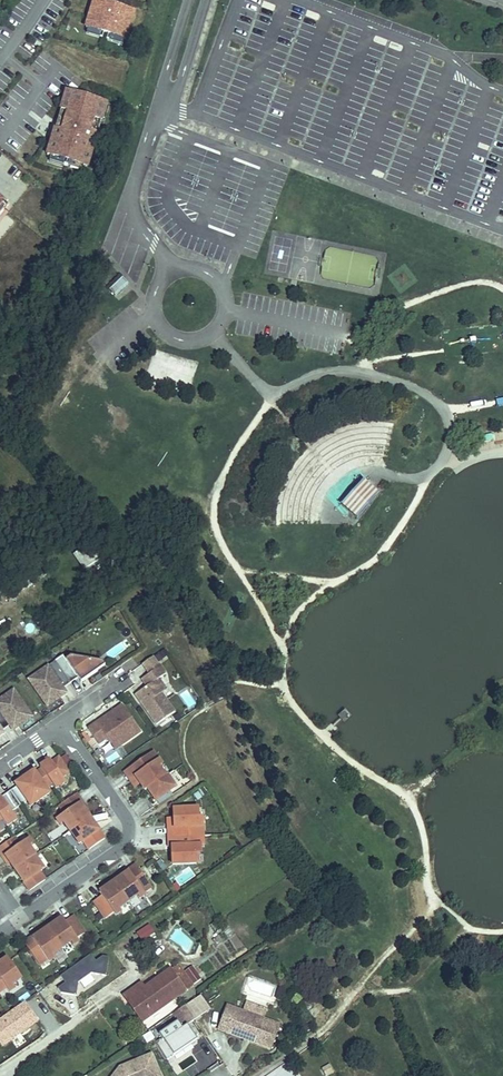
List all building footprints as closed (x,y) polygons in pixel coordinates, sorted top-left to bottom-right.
[(126,40),(134,13),(94,1),(86,28),(126,40)] [(87,168),(106,105),(66,93),(58,121),(62,122),(59,131),(55,130),(47,156),(87,168)] [(6,208),(9,205),(0,197),(0,215),(6,208)] [(122,278),(109,290),(114,295),(127,283),(122,278)] [(127,283),(114,295),(116,298),(129,285),(127,283)] [(196,358),(151,354),(148,383),(194,387),(196,358)] [(338,508),(344,501),(332,490),(326,496),(338,508)] [(54,661),(54,662),(70,684),(78,678),(81,683),(97,671),(90,660),(70,657),(65,660),(62,655),(54,661)] [(159,667),(152,657),(141,665),(148,675),(159,667)] [(102,662),(90,660),(97,671),(105,666),(102,662)] [(54,662),(27,680),(46,707),(59,697),(56,693),(61,690),(70,684),(54,662)] [(147,687),(135,695),(156,725),(174,712),(161,694),(166,690),(159,679),(166,674),(160,666),(159,667),(148,675),(141,679),(147,687)] [(3,731),(11,725),(15,722),(18,726),(31,717),(13,691),(0,700),(0,727),(3,731)] [(122,705),(88,729),(98,744),(106,738),(109,743),(116,738),(121,745),(141,731),(122,705)] [(350,716),(344,710),(338,715),(343,722),(350,716)] [(114,750),(121,745),(116,738),(109,743),(114,750)] [(140,784),(145,791),(147,789),(165,777),(158,768),(162,766),(152,752),(124,772),(130,780),(135,776),(140,784)] [(17,787),(10,791),(20,806),(27,801),(30,807),(49,793),(45,788),(51,784),(55,789),(65,782),(61,777),(68,772),(58,758),(51,762),(50,760),(40,767),(41,769),(35,774),(34,771),(15,784),(17,787)] [(135,788),(140,784),(135,776),(130,780),(135,788)] [(165,777),(147,789),(156,802),(175,788),(166,776),(165,777)] [(0,798),(0,820),(1,819),(7,827),(17,820),(11,812),(20,806),(10,791),(0,798)] [(82,802),(76,794),(59,806),(64,814),(56,820),(60,825),(63,823),(70,831),(89,818),(85,811),(79,804),(82,802)] [(198,809),(173,810),(174,818),(174,827),(168,827),(168,837),(190,837),(199,836),(203,836),(202,819),(199,820),(198,809)] [(104,839),(89,818),(70,831),(79,844),(83,841),(89,849),(104,839)] [(200,846),(199,836),(190,837),(190,847),(200,846)] [(0,847),(0,852),(3,857),(6,855),(11,863),(16,870),(35,856),(29,847),(32,844),(28,839),(20,845),(14,837),(0,847)] [(190,837),(168,837),(169,847),(172,847),(172,865),(196,864),(196,853),(200,852),(200,846),(190,847),(190,837)] [(35,856),(16,870),(30,891),(45,880),(39,871),(43,868),(35,856)] [(139,870),(135,864),(119,876),(121,878),(129,872),(131,875),(139,870)] [(121,878),(114,882),(128,902),(137,896),(139,899),(145,895),(143,892),(151,887),(139,870),(131,875),(129,872),(121,878)] [(128,902),(114,882),(99,893),(102,896),(94,902),(105,918),(113,913),(115,916),(121,912),(119,908),(128,902)] [(62,919),(47,929),(61,948),(70,942),(73,945),(78,941),(76,939),(84,933),(72,916),(64,922),(62,919)] [(136,931),(141,940),(155,932),(150,924),(136,931)] [(61,948),(47,929),(41,933),(33,939),(35,942),(27,948),(39,965),(47,959),(49,962),(54,958),(52,955),(61,948)] [(39,931),(23,943),(27,948),(35,942),(33,939),(41,933),(39,931)] [(103,957),(92,966),(97,973),(109,964),(103,957)] [(6,988),(9,992),(14,988),(12,984),(21,978),(7,958),(0,963),(0,992),(6,988)] [(177,980),(185,975),(177,965),(144,988),(140,984),(124,996),(142,1022),(185,991),(177,980)] [(192,985),(185,975),(177,980),(185,991),(192,985)] [(289,991),(279,988),(276,998),(286,1001),(289,991)] [(184,1007),(194,1021),(210,1009),(200,996),(184,1007)] [(242,1011),(264,1019),(267,1010),(246,1002),(242,1011)] [(184,1007),(184,1006),(173,1014),(177,1021),(159,1034),(162,1038),(156,1042),(167,1060),(197,1040),(187,1025),(194,1021),(184,1007)] [(246,1036),(251,1038),(250,1042),(271,1049),(280,1025),(264,1019),(242,1011),(227,1006),(218,1030),(245,1040),(246,1036)] [(147,1043),(154,1039),(150,1032),(143,1037),(147,1043)] [(120,1067),(113,1075),(160,1075),(151,1054),(120,1067)] [(185,1069),(196,1061),(193,1055),(181,1063),(185,1069)] [(333,1072),(329,1065),(322,1069),(326,1075),(333,1072)]
